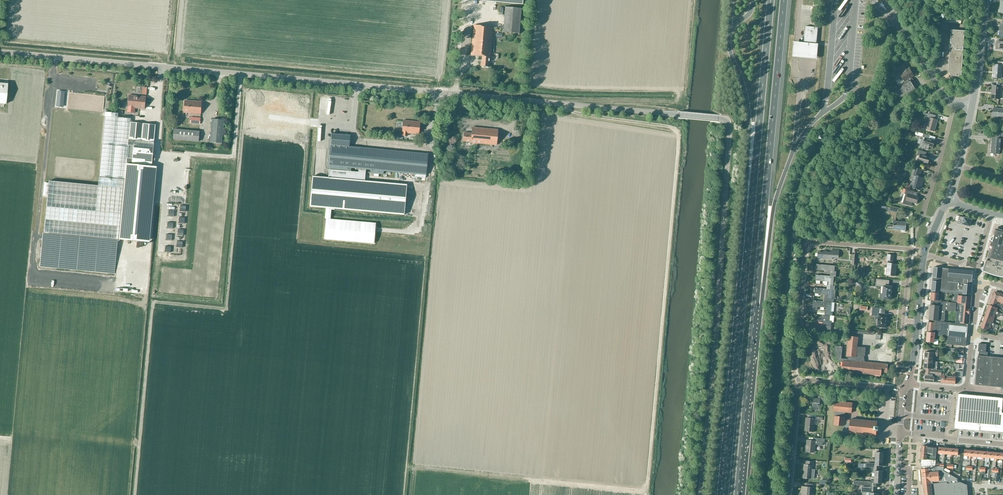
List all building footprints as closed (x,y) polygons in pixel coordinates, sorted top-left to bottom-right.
[(503,32),(519,33),(521,8),(505,7),(503,32)] [(953,79),(961,80),(964,31),(965,17),(963,17),(963,24),(960,24),(959,31),(951,30),(948,71),(949,74),(949,77),(952,77),(953,79)] [(491,57),(493,27),(474,25),(471,55),(482,56),(482,61),(481,61),(480,66),(489,67),(490,57),(491,57)] [(818,27),(805,26),(804,42),(816,43),(818,27)] [(800,58),(817,59),(819,44),(801,43),(795,42),(793,57),(800,58)] [(909,69),(907,71),(903,65),(897,70),(905,83),(894,90),(901,100),(916,90),(909,79),(914,76),(909,69)] [(993,78),(1001,79),(1002,66),(994,65),(993,78)] [(154,95),(155,81),(146,81),(146,95),(154,95)] [(992,99),(999,99),(1001,87),(992,86),(991,93),(993,93),(992,99)] [(128,108),(127,112),(135,113),(135,108),(145,109),(146,97),(129,95),(128,108)] [(184,113),(201,114),(202,102),(185,100),(184,113)] [(1001,115),(1002,115),(1002,116),(1002,109),(993,108),(992,116),(994,116),(994,117),(995,118),(997,118),(999,118),(999,117),(1000,117),(1001,115)] [(155,142),(156,125),(130,122),(131,118),(118,117),(118,113),(105,112),(99,185),(49,181),(44,232),(144,241),(153,141),(155,142)] [(926,130),(934,132),(937,120),(935,119),(936,116),(928,114),(927,117),(929,118),(926,130)] [(210,143),(222,144),(224,120),(212,119),(210,143)] [(404,135),(407,135),(407,132),(419,133),(420,121),(405,120),(404,132),(404,135)] [(471,143),(496,145),(498,130),(472,127),(471,133),(464,133),(463,141),(471,142),(471,143)] [(173,140),(199,142),(200,131),(174,129),(173,140)] [(995,135),(991,134),(990,138),(993,138),(993,141),(992,141),(991,153),(995,153),(995,154),(998,154),(998,157),(1002,157),(1002,148),(1000,148),(1001,139),(1002,139),(1002,132),(996,131),(995,135)] [(328,178),(312,176),(310,206),(404,215),(407,185),(365,181),(366,169),(371,170),(371,173),(383,174),(383,171),(420,174),(419,178),(426,179),(428,154),(349,146),(350,135),(331,134),(328,169),(329,170),(328,178)] [(818,144),(821,140),(815,134),(811,137),(818,144)] [(930,136),(923,134),(919,147),(928,150),(929,147),(932,148),(935,141),(929,139),(930,136)] [(930,157),(926,156),(927,152),(918,150),(917,156),(920,157),(918,162),(928,165),(930,157)] [(910,188),(920,191),(924,178),(919,177),(921,170),(914,168),(912,175),(914,176),(910,188)] [(902,203),(902,204),(911,207),(912,204),(912,203),(916,204),(918,197),(914,196),(915,192),(906,189),(904,194),(905,195),(903,201),(902,203)] [(887,226),(886,229),(893,229),(893,230),(902,230),(902,232),(905,232),(905,230),(906,230),(906,222),(902,222),(902,221),(900,220),(900,222),(896,222),(896,216),(897,213),(890,211),(890,214),(893,215),(893,222),(894,222),(893,227),(887,226)] [(958,221),(958,222),(960,222),(962,224),(962,225),(964,226),(969,227),(971,220),(969,219),(964,218),(959,216),(959,217),(958,221)] [(326,219),(324,238),(374,242),(376,223),(326,219)] [(1002,276),(1002,231),(995,229),(993,234),(990,237),(992,238),(983,271),(1002,276)] [(832,258),(839,258),(839,251),(830,250),(830,253),(827,253),(827,252),(824,251),(824,252),(818,252),(817,258),(829,259),(832,259),(832,258)] [(129,259),(147,261),(148,253),(135,252),(135,253),(130,252),(129,259)] [(886,276),(895,277),(896,265),(893,264),(893,262),(894,256),(887,255),(886,261),(888,261),(886,276)] [(830,277),(834,277),(836,277),(837,272),(834,272),(835,266),(817,265),(817,270),(823,271),(823,270),(824,270),(824,271),(831,272),(830,277)] [(973,271),(933,267),(933,270),(931,291),(971,295),(973,271)] [(827,289),(833,290),(835,290),(835,286),(833,286),(834,277),(830,277),(816,275),(816,281),(821,281),(821,280),(823,281),(823,282),(823,283),(825,285),(827,286),(827,289)] [(891,296),(891,292),(891,288),(891,287),(886,287),(886,285),(887,281),(876,280),(875,286),(883,287),(882,295),(880,294),(879,295),(879,298),(880,299),(882,299),(882,300),(890,300),(890,296),(891,296)] [(815,288),(814,294),(820,294),(820,293),(822,294),(822,295),(824,295),(824,298),(826,299),(826,302),(832,303),(834,303),(834,299),(832,299),(833,290),(827,289),(815,288)] [(938,301),(941,302),(942,293),(931,292),(930,301),(932,301),(938,301)] [(997,302),(1000,294),(995,292),(994,292),(989,305),(995,307),(997,302)] [(950,323),(950,326),(955,326),(968,327),(968,324),(970,297),(958,296),(958,298),(957,303),(955,323),(950,323)] [(814,301),(813,310),(817,310),(817,307),(819,307),(819,306),(821,307),(821,308),(826,308),(826,312),(825,312),(824,315),(830,316),(832,316),(832,312),(833,312),(834,312),(835,303),(834,303),(832,303),(826,302),(823,302),(814,301)] [(954,303),(941,302),(938,301),(932,301),(931,306),(930,305),(928,320),(944,321),(945,311),(955,312),(956,303),(954,303)] [(988,307),(986,310),(995,314),(997,314),(997,312),(996,311),(997,308),(995,307),(989,305),(989,307),(988,307)] [(886,329),(887,315),(879,315),(879,309),(872,308),(871,316),(878,317),(877,328),(886,329)] [(986,310),(985,315),(986,315),(985,317),(993,320),(995,314),(986,310)] [(812,314),(812,320),(818,320),(818,323),(823,324),(823,326),(824,326),(823,330),(831,331),(832,322),(834,322),(834,316),(832,316),(830,316),(824,315),(812,314)] [(983,318),(982,322),(993,326),(995,327),(998,328),(998,326),(993,324),(992,323),(993,320),(985,317),(984,318),(983,318)] [(937,336),(948,337),(949,323),(934,321),(933,323),(928,322),(927,332),(926,342),(934,343),(933,344),(937,345),(938,340),(936,340),(937,336)] [(982,322),(981,326),(982,326),(981,328),(989,331),(990,327),(992,328),(993,326),(982,322)] [(948,337),(947,344),(966,346),(968,327),(950,326),(950,323),(949,323),(948,337)] [(865,348),(857,347),(858,337),(849,336),(847,356),(848,357),(847,359),(841,359),(842,347),(835,346),(834,353),(837,354),(836,361),(843,361),(842,372),(881,376),(881,372),(887,373),(888,364),(863,362),(863,356),(865,356),(865,348)] [(977,355),(987,357),(988,352),(986,352),(987,344),(978,343),(978,351),(979,351),(978,355),(977,355)] [(925,352),(924,361),(932,362),(932,361),(935,362),(935,357),(937,357),(938,350),(929,349),(929,353),(925,352)] [(987,357),(977,355),(974,385),(1002,388),(1002,358),(988,357),(987,357)] [(924,361),(923,369),(926,369),(925,374),(933,375),(941,376),(942,376),(944,376),(944,373),(942,372),(942,371),(937,370),(938,362),(935,362),(932,361),(932,362),(924,361)] [(933,375),(925,374),(924,382),(934,383),(935,377),(933,377),(933,375)] [(827,394),(824,394),(818,394),(818,399),(814,399),(813,409),(819,409),(820,401),(826,402),(827,394)] [(955,428),(958,429),(1002,433),(1002,398),(958,394),(955,428)] [(857,420),(851,420),(851,421),(844,420),(845,412),(852,413),(853,403),(835,402),(834,411),(836,412),(834,425),(844,426),(843,432),(859,433),(859,434),(860,434),(862,434),(862,435),(863,435),(863,434),(866,434),(866,435),(867,435),(867,434),(869,434),(869,435),(870,435),(870,434),(872,435),(872,436),(873,436),(873,435),(875,435),(875,436),(876,436),(876,431),(879,431),(879,427),(877,427),(877,422),(876,421),(876,422),(874,422),(874,421),(873,422),(871,422),(871,421),(870,421),(870,422),(868,422),(868,421),(867,421),(867,422),(864,421),(864,420),(864,421),(861,421),(861,420),(860,420),(860,421),(858,421),(858,420),(857,420)] [(805,432),(813,433),(815,420),(806,419),(805,432)] [(824,443),(825,440),(825,439),(814,437),(814,440),(807,440),(807,442),(806,453),(813,453),(815,453),(815,444),(822,445),(823,442),(824,443)] [(921,464),(921,467),(935,466),(936,455),(937,449),(933,449),(933,448),(922,446),(920,460),(921,460),(921,463),(921,464)] [(875,460),(883,460),(884,453),(880,453),(881,450),(877,450),(877,453),(876,453),(875,460)] [(883,467),(883,460),(875,460),(875,463),(866,463),(866,467),(874,468),(873,469),(880,469),(880,467),(883,467)] [(815,469),(812,469),(812,466),(813,466),(813,462),(806,462),(806,465),(804,465),(803,478),(811,479),(811,478),(814,479),(815,469)] [(935,466),(921,467),(921,470),(922,485),(932,484),(932,481),(934,481),(934,482),(938,481),(938,484),(946,483),(947,484),(957,483),(960,483),(958,482),(958,480),(947,473),(946,473),(943,472),(943,471),(944,467),(939,467),(935,467),(935,466)] [(874,478),(882,478),(883,472),(880,472),(880,469),(873,469),(873,471),(875,471),(874,478)] [(882,478),(874,478),(874,480),(871,480),(871,481),(854,480),(853,485),(871,486),(871,487),(878,487),(879,484),(882,484),(882,478)] [(932,484),(922,485),(923,494),(968,494),(967,485),(960,484),(957,483),(947,484),(946,483),(938,484),(932,484)] [(813,485),(806,484),(806,487),(802,487),(801,494),(809,494),(812,494),(813,488),(813,485)] [(870,493),(870,494),(878,494),(875,494),(876,487),(870,486),(870,487),(862,487),(861,492),(870,493)]
